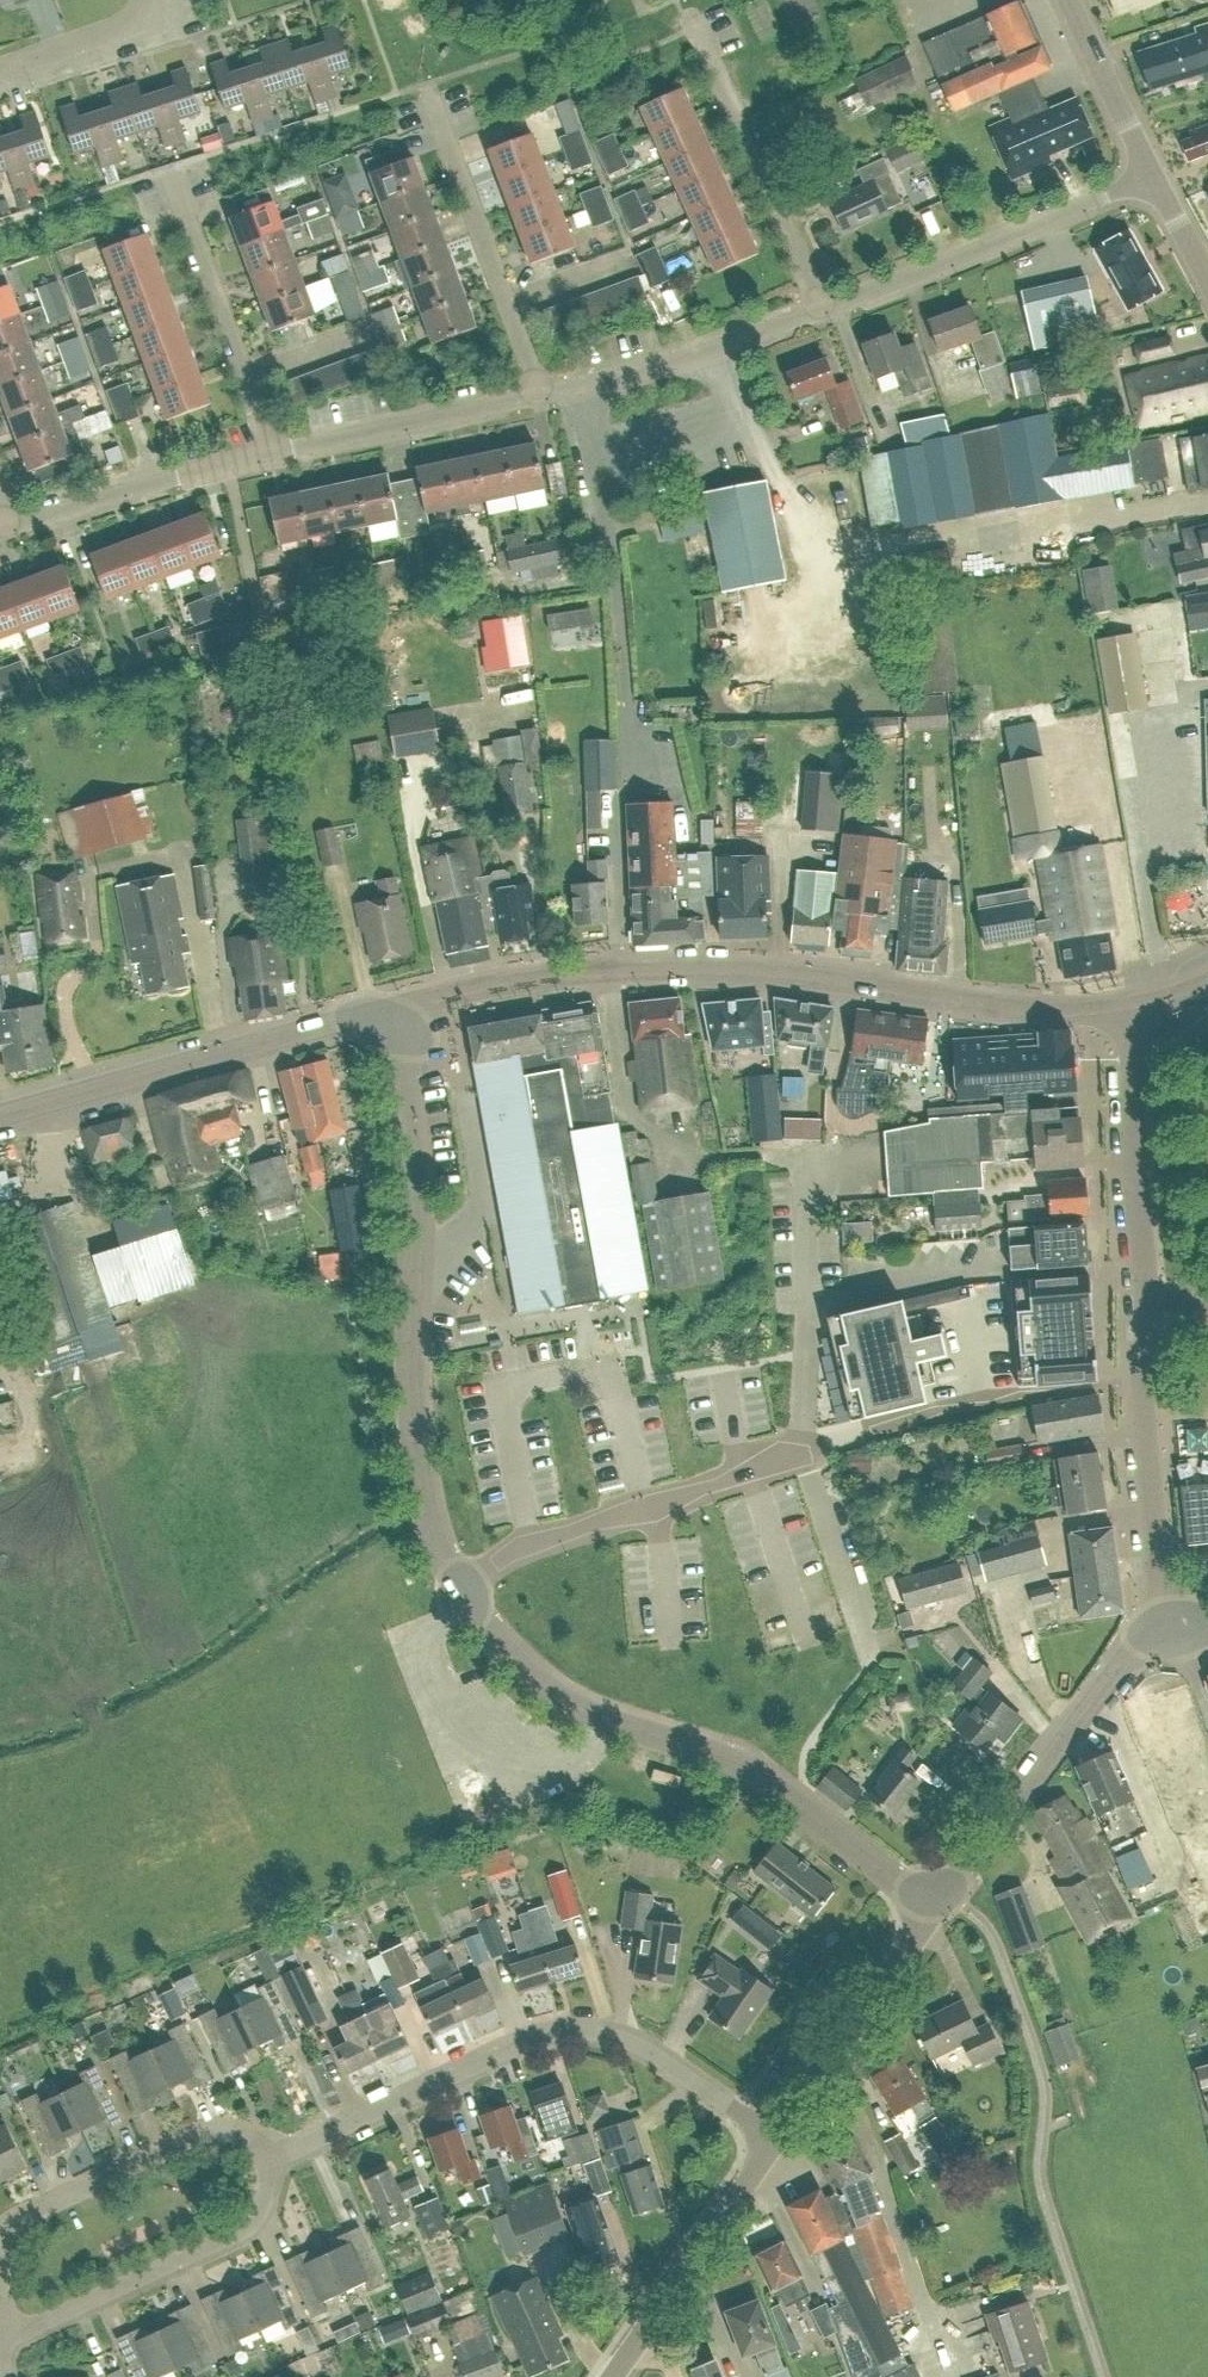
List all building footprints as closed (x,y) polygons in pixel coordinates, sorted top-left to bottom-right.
[(1116,13),(1133,6),(1135,10),(1160,0),(1110,0),(1116,13)] [(953,112),(978,101),(1050,69),(1019,1),(923,45),(953,112)] [(309,49),(325,100),(328,99),(332,112),(341,109),(336,96),(329,74),(350,68),(336,24),(321,29),(326,44),(309,49)] [(1207,80),(1207,24),(1195,28),(1197,34),(1139,53),(1151,90),(1175,83),(1177,88),(1202,80),(1203,82),(1207,80)] [(272,44),(287,88),(309,81),(316,103),(325,100),(309,49),(292,55),(287,39),(272,44)] [(287,88),(272,44),(258,49),(262,64),(246,69),(267,134),(282,128),(278,115),(272,117),(265,96),(287,88)] [(920,85),(908,57),(856,81),(860,93),(851,97),(857,112),(867,108),(868,109),(920,85)] [(209,65),(224,111),(247,104),(257,137),(267,134),(246,69),(229,75),(224,60),(209,65)] [(158,93),(176,143),(187,140),(180,118),(200,112),(186,67),(170,72),(175,87),(158,93)] [(122,88),(137,132),(158,125),(165,147),(176,143),(158,93),(142,98),(137,83),(122,88)] [(137,132),(122,88),(108,93),(113,108),(98,113),(114,166),(124,162),(116,138),(137,132)] [(653,136),(694,117),(681,89),(640,108),(653,136)] [(1047,104),(991,129),(1012,178),(1051,161),(1048,156),(1093,137),(1076,99),(1050,110),(1047,104)] [(329,112),(325,100),(316,103),(320,115),(329,112)] [(423,100),(402,106),(406,119),(427,113),(423,100)] [(114,166),(98,113),(81,118),(76,104),(60,109),(75,156),(96,149),(103,170),(114,166)] [(29,198),(40,194),(30,165),(52,157),(37,113),(21,118),(26,131),(10,137),(25,189),(26,188),(29,198)] [(235,116),(220,122),(227,140),(242,133),(235,116)] [(694,117),(653,136),(666,163),(706,145),(694,117)] [(1190,131),(1193,137),(1182,141),(1189,160),(1207,153),(1207,124),(1190,131)] [(566,156),(587,147),(581,130),(559,139),(566,156)] [(499,179),(543,163),(532,133),(489,150),(499,179)] [(205,153),(223,147),(218,134),(201,139),(205,153)] [(600,160),(622,150),(614,134),(593,143),(600,160)] [(7,172),(22,213),(32,210),(24,189),(25,189),(10,137),(0,140),(0,174),(7,172)] [(913,137),(886,149),(897,174),(924,162),(913,137)] [(1096,143),(1084,149),(1089,160),(1101,154),(1096,143)] [(706,145),(666,163),(678,191),(719,172),(706,145)] [(587,147),(566,156),(572,173),(594,164),(587,147)] [(622,150),(600,160),(608,176),(629,167),(622,150)] [(366,161),(371,174),(386,169),(381,155),(366,161)] [(381,203),(424,187),(413,158),(371,174),(381,203)] [(890,174),(883,158),(857,170),(864,186),(829,202),(843,232),(887,212),(873,182),(890,174)] [(510,207),(554,191),(543,163),(499,179),(510,207)] [(109,185),(118,182),(114,169),(105,172),(109,185)] [(272,182),(277,193),(304,182),(300,171),(272,182)] [(719,172),(678,191),(691,218),(732,200),(719,172)] [(358,211),(360,211),(347,173),(322,182),(335,220),(337,219),(358,211)] [(640,185),(652,209),(665,202),(654,179),(640,185)] [(587,211),(608,203),(602,186),(580,194),(587,211)] [(424,187),(381,203),(392,231),(434,215),(424,187)] [(242,246),(284,231),(307,222),(329,214),(323,197),(297,207),(300,214),(281,221),(268,188),(234,200),(239,214),(231,217),(242,246)] [(622,216),(643,207),(635,190),(614,199),(622,216)] [(521,236),(564,219),(554,191),(510,207),(521,236)] [(953,220),(968,214),(961,198),(946,204),(953,220)] [(10,211),(7,200),(0,202),(0,212),(1,214),(10,211)] [(732,200),(691,218),(704,245),(744,227),(732,200)] [(608,203),(587,211),(593,228),(615,220),(608,203)] [(643,207),(622,216),(629,233),(651,223),(643,207)] [(358,211),(337,219),(344,236),(365,229),(358,211)] [(329,214),(307,222),(313,240),(336,232),(329,214)] [(434,215),(392,231),(402,259),(445,244),(434,215)] [(564,219),(521,236),(532,265),(575,248),(564,219)] [(744,227),(704,245),(717,274),(757,255),(744,227)] [(252,274),(295,259),(284,231),(242,246),(252,274)] [(1128,310),(1162,291),(1129,232),(1095,251),(1128,310)] [(115,278),(158,262),(147,233),(105,249),(115,278)] [(445,244),(402,259),(413,288),(455,272),(445,244)] [(642,273),(664,263),(656,246),(634,256),(642,273)] [(357,276),(380,268),(373,250),(350,258),(357,276)] [(328,279),(350,270),(344,254),(322,263),(328,279)] [(263,302),(305,287),(295,259),(252,274),(263,302)] [(125,306),(168,291),(158,262),(115,278),(125,306)] [(664,263),(642,273),(649,290),(671,280),(664,263)] [(380,268),(357,276),(363,293),(386,284),(380,268)] [(71,296),(93,288),(87,271),(65,279),(71,296)] [(333,278),(343,304),(359,298),(349,272),(333,278)] [(455,272),(413,288),(423,316),(466,300),(455,272)] [(626,280),(635,304),(648,299),(639,275),(626,280)] [(44,306),(66,298),(59,280),(37,288),(44,306)] [(614,284),(623,308),(635,304),(626,280),(614,284)] [(1089,285),(1089,283),(1088,280),(1023,295),(1036,351),(1101,335),(1092,299),(1089,285)] [(602,289),(611,313),(623,308),(614,284),(602,289)] [(21,315),(10,286),(0,289),(0,323),(21,315)] [(305,287),(263,302),(273,331),(316,316),(305,287)] [(93,288),(71,296),(77,313),(99,305),(93,288)] [(590,293),(599,317),(611,313),(602,289),(590,293)] [(136,335),(178,319),(168,291),(125,306),(136,335)] [(578,298),(587,321),(599,317),(590,293),(578,298)] [(66,298),(44,306),(50,322),(71,314),(66,298)] [(566,302),(575,326),(587,321),(578,298),(566,302)] [(466,300),(423,316),(434,345),(476,329),(466,300)] [(554,306),(563,330),(575,326),(566,302),(554,306)] [(378,332),(401,324),(395,306),(372,315),(378,332)] [(971,307),(930,321),(940,351),(973,340),(983,370),(979,371),(990,404),(1012,397),(1001,364),(1005,362),(995,334),(982,339),(971,307)] [(31,343),(21,315),(0,323),(0,355),(31,343)] [(146,363),(189,348),(178,319),(136,335),(146,363)] [(401,324),(378,332),(384,350),(407,341),(401,324)] [(92,352),(114,344),(108,327),(86,335),(92,352)] [(896,333),(865,346),(877,380),(897,372),(901,384),(928,373),(919,347),(903,353),(896,333)] [(1169,336),(1139,343),(1143,361),(1174,354),(1169,336)] [(65,363),(88,354),(82,337),(59,345),(65,363)] [(42,372),(31,343),(0,355),(0,387),(42,372)] [(114,344),(92,352),(98,369),(120,361),(114,344)] [(156,392),(199,376),(189,348),(146,363),(156,392)] [(380,348),(366,353),(374,376),(388,371),(380,348)] [(366,353),(352,358),(360,381),(374,376),(366,353)] [(88,354),(65,363),(70,379),(94,371),(88,354)] [(1143,372),(1143,374),(1127,378),(1139,427),(1171,419),(1169,413),(1185,409),(1187,415),(1207,410),(1207,356),(1143,372)] [(352,358),(338,363),(346,386),(360,381),(352,358)] [(799,400),(825,391),(839,430),(864,420),(850,381),(838,385),(828,359),(789,374),(799,400)] [(1024,398),(1051,389),(1058,410),(1089,400),(1082,376),(1046,387),(1037,361),(1015,369),(1024,398)] [(338,363),(323,369),(332,391),(346,386),(338,363)] [(323,369),(309,374),(318,396),(332,391),(323,369)] [(52,400),(42,372),(0,387),(0,389),(10,415),(52,400)] [(309,374),(295,379),(304,402),(318,396),(309,374)] [(199,376),(156,392),(167,421),(210,405),(199,376)] [(295,379),(281,384),(290,407),(304,402),(295,379)] [(113,408),(135,401),(129,383),(107,391),(113,408)] [(20,443),(63,428),(62,427),(86,418),(81,405),(57,414),(52,400),(10,415),(20,443)] [(135,401),(113,408),(119,426),(141,418),(135,401)] [(905,446),(940,440),(951,438),(946,415),(901,424),(905,446)] [(921,445),(921,447),(861,459),(874,527),(901,522),(902,530),(1134,486),(1134,484),(1168,478),(1161,440),(1057,459),(1049,416),(963,434),(963,436),(940,440),(940,442),(921,445)] [(156,431),(161,443),(175,438),(170,426),(156,431)] [(81,439),(68,444),(63,428),(20,443),(31,472),(56,463),(61,477),(91,465),(81,439)] [(1180,441),(1190,492),(1207,489),(1207,435),(1180,441)] [(507,449),(516,494),(546,487),(537,443),(507,449)] [(516,494),(507,449),(478,455),(487,500),(516,494)] [(473,513),(471,503),(487,500),(478,455),(448,462),(457,506),(459,516),(473,513)] [(429,512),(457,506),(448,462),(418,468),(420,477),(406,480),(418,535),(433,532),(429,512)] [(553,497),(568,494),(561,462),(546,466),(553,497)] [(418,535),(406,480),(392,483),(390,474),(360,480),(369,525),(398,519),(402,539),(418,535)] [(369,525),(360,480),(330,487),(339,532),(369,525)] [(725,592),(788,580),(767,481),(705,494),(725,592)] [(339,532),(330,487),(301,493),(310,538),(339,532)] [(310,538),(301,493),(271,499),(280,544),(310,538)] [(700,502),(660,510),(665,541),(706,533),(700,502)] [(178,523),(194,566),(223,555),(206,512),(178,523)] [(194,566),(178,523),(174,524),(172,519),(159,524),(161,530),(149,534),(166,577),(194,566)] [(1183,531),(1189,562),(1207,558),(1207,525),(1183,531)] [(505,536),(508,550),(525,546),(522,533),(505,536)] [(166,577),(149,534),(121,545),(138,588),(166,577)] [(532,571),(531,571),(533,581),(559,575),(556,564),(562,563),(558,539),(527,546),(532,571)] [(138,588),(121,545),(93,556),(109,599),(138,588)] [(532,571),(527,546),(507,550),(507,551),(497,553),(501,574),(511,572),(512,575),(531,571),(532,571)] [(378,564),(382,588),(400,584),(395,560),(378,564)] [(382,588),(378,564),(358,568),(363,591),(382,588)] [(36,577),(53,621),(81,610),(65,567),(36,577)] [(317,571),(322,594),(340,590),(335,567),(317,571)] [(322,594),(317,571),(298,575),(302,598),(322,594)] [(260,578),(264,599),(293,593),(288,572),(260,578)] [(8,588),(25,631),(53,621),(36,577),(8,588)] [(25,631),(8,588),(0,591),(0,640),(25,631)] [(413,592),(416,607),(425,605),(422,590),(413,592)] [(204,599),(212,621),(230,614),(221,592),(204,599)] [(271,598),(274,613),(299,607),(296,592),(271,598)] [(1207,613),(1207,593),(1186,597),(1189,616),(1207,613)] [(212,621),(204,599),(187,605),(195,627),(212,621)] [(486,646),(499,644),(503,669),(528,665),(520,615),(482,622),(486,646)] [(153,633),(161,655),(179,648),(170,626),(153,633)] [(200,649),(226,642),(222,627),(196,634),(200,649)] [(161,655),(153,633),(136,640),(144,661),(161,655)] [(1134,636),(1099,642),(1110,712),(1146,706),(1134,636)] [(226,642),(200,649),(204,664),(229,657),(226,642)] [(82,647),(65,653),(72,675),(90,668),(82,647)] [(72,675),(65,653),(47,659),(55,681),(72,675)] [(5,667),(13,689),(31,682),(23,660),(5,667)] [(148,669),(151,676),(164,671),(162,664),(148,669)] [(5,667),(0,669),(0,703),(16,697),(13,689),(5,667)] [(461,711),(463,723),(488,718),(486,707),(461,711)] [(433,708),(389,715),(397,770),(414,767),(413,760),(441,756),(433,708)] [(1059,939),(1066,978),(1116,971),(1109,930),(1115,929),(1100,844),(1060,850),(1037,722),(997,731),(1019,859),(1038,856),(1049,919),(1035,921),(1031,901),(980,910),(985,943),(1051,932),(1053,940),(1059,939)] [(535,812),(522,735),(493,739),(498,768),(494,768),(495,776),(499,775),(506,817),(535,812)] [(381,741),(354,746),(357,765),(384,760),(381,741)] [(613,741),(585,742),(586,790),(600,790),(615,789),(613,741)] [(839,804),(842,775),(808,772),(805,801),(839,804)] [(134,793),(58,814),(70,860),(158,836),(149,802),(137,806),(134,793)] [(763,802),(737,802),(736,840),(763,840),(763,802)] [(673,803),(628,805),(635,946),(705,943),(703,897),(713,896),(711,854),(676,855),(673,803)] [(714,811),(714,844),(727,844),(727,811),(714,811)] [(270,816),(237,820),(245,892),(279,889),(270,816)] [(343,863),(335,827),(316,831),(324,867),(343,863)] [(900,931),(905,878),(908,845),(844,838),(834,930),(844,930),(842,946),(872,949),(874,932),(888,934),(888,929),(900,931)] [(488,945),(484,926),(480,909),(487,908),(481,879),(472,839),(421,850),(433,903),(438,902),(449,954),(488,945)] [(770,856),(719,858),(720,883),(727,883),(728,902),(721,902),(721,938),(767,937),(767,902),(771,902),(770,856)] [(576,925),(609,922),(606,884),(609,884),(607,861),(589,862),(591,885),(573,886),(576,925)] [(210,865),(194,867),(201,920),(216,918),(210,865)] [(82,900),(80,886),(78,867),(37,873),(44,922),(47,921),(50,942),(88,937),(85,915),(79,916),(77,901),(82,900)] [(799,871),(792,942),(829,946),(835,875),(799,871)] [(484,926),(500,924),(502,943),(529,939),(526,921),(535,919),(530,885),(511,888),(508,875),(504,872),(494,873),(491,878),(481,879),(487,908),(480,909),(484,926)] [(175,874),(119,885),(134,963),(142,962),(148,993),(189,985),(184,954),(191,953),(187,935),(180,936),(177,920),(183,919),(175,874)] [(373,961),(412,953),(400,895),(396,878),(380,881),(384,898),(357,904),(363,932),(366,931),(373,961)] [(900,931),(896,970),(944,975),(947,946),(944,945),(946,917),(948,882),(905,878),(900,931)] [(239,965),(246,1019),(287,1013),(282,979),(286,978),(281,933),(230,939),(233,966),(239,965)] [(54,1065),(45,1006),(8,1012),(4,983),(0,984),(0,1050),(4,1050),(8,1073),(54,1065)] [(639,1060),(629,1061),(632,1081),(639,1080),(642,1111),(699,1104),(691,1033),(685,1034),(681,997),(631,1002),(635,1041),(637,1041),(639,1060)] [(764,1055),(775,1054),(772,1016),(763,1017),(761,999),(738,1001),(738,998),(726,999),(727,1002),(704,1004),(713,1050),(764,1046),(764,1055)] [(827,1050),(834,1008),(780,1000),(776,1003),(779,1039),(789,1040),(789,1044),(806,1047),(806,1043),(816,1044),(811,1072),(823,1074),(827,1050)] [(615,1123),(610,1091),(613,1091),(597,1006),(541,1016),(548,1057),(477,1069),(475,1070),(519,1312),(648,1289),(624,1157),(626,1156),(622,1133),(620,1134),(618,1123),(615,1123)] [(922,1063),(927,1021),(858,1012),(853,1054),(870,1056),(869,1067),(851,1065),(851,1070),(849,1070),(847,1090),(838,1090),(838,1104),(840,1110),(843,1114),(849,1118),(854,1118),(860,1118),(857,1112),(871,1105),(874,1111),(886,1105),(892,1059),(922,1063)] [(477,1069),(548,1057),(541,1016),(541,1015),(470,1028),(477,1069)] [(989,1088),(1042,1085),(1043,1093),(1043,1094),(1077,1092),(1073,1046),(1071,1046),(1070,1030),(1039,1033),(1039,1034),(953,1041),(958,1100),(989,1098),(989,1096),(989,1088)] [(303,1065),(321,1138),(346,1132),(327,1059),(303,1065)] [(321,1138),(303,1065),(280,1071),(295,1129),(306,1126),(310,1141),(321,1138)] [(246,1069),(148,1097),(147,1098),(160,1153),(164,1156),(170,1184),(219,1171),(212,1144),(241,1135),(234,1105),(253,1097),(246,1069)] [(777,1073),(748,1076),(754,1142),(783,1140),(777,1073)] [(928,1110),(929,1119),(1028,1111),(1027,1094),(1027,1093),(1004,1094),(1004,1095),(1004,1104),(928,1110)] [(882,1131),(887,1196),(933,1193),(936,1230),(982,1227),(979,1190),(983,1189),(982,1162),(1029,1157),(1029,1167),(1082,1164),(1079,1119),(1058,1121),(1057,1108),(1028,1111),(961,1116),(929,1119),(929,1122),(882,1131)] [(142,1152),(132,1116),(82,1130),(92,1166),(142,1152)] [(622,1133),(626,1156),(630,1156),(638,1205),(643,1205),(658,1289),(719,1278),(703,1193),(659,1201),(648,1138),(639,1140),(638,1131),(622,1133)] [(228,1157),(245,1153),(241,1138),(225,1142),(228,1157)] [(299,1149),(306,1174),(323,1169),(316,1144),(299,1149)] [(285,1154),(246,1165),(260,1212),(273,1208),(276,1217),(296,1211),(294,1202),(299,1201),(285,1154)] [(1087,1215),(1085,1179),(1049,1182),(1050,1195),(1025,1197),(1027,1220),(1087,1215)] [(359,1186),(332,1190),(343,1251),(344,1251),(347,1268),(370,1264),(367,1246),(369,1245),(359,1186)] [(75,1201),(4,1225),(44,1345),(114,1322),(75,1201)] [(1011,1270),(1087,1264),(1084,1223),(1008,1228),(1011,1270)] [(1011,1282),(1013,1311),(1016,1311),(1020,1356),(1016,1356),(1018,1386),(1097,1381),(1089,1275),(1011,1280),(1011,1282)] [(958,1286),(827,1317),(851,1421),(926,1403),(917,1363),(946,1356),(941,1333),(911,1340),(905,1312),(960,1298),(958,1286)] [(1098,1394),(1033,1405),(1039,1443),(1104,1431),(1098,1394)] [(0,1402),(0,1409),(3,1422),(17,1419),(12,1399),(0,1402)] [(16,1459),(14,1442),(0,1444),(0,1462),(16,1459)] [(1024,1443),(986,1450),(989,1468),(1027,1461),(1024,1443)] [(1058,1486),(1104,1479),(1100,1450),(1053,1458),(1058,1486)] [(847,1473),(873,1472),(872,1453),(846,1454),(847,1473)] [(1104,1479),(1058,1486),(1038,1489),(1041,1509),(1061,1506),(1063,1516),(1108,1509),(1104,1479)] [(1180,1487),(1186,1545),(1207,1543),(1207,1484),(1180,1487)] [(1004,1545),(1039,1536),(1034,1520),(1000,1529),(1004,1545)] [(1123,1611),(1112,1525),(1069,1531),(1081,1617),(1123,1611)] [(1039,1536),(1004,1545),(979,1552),(987,1581),(1047,1565),(1039,1536)] [(958,1562),(899,1577),(907,1607),(966,1591),(958,1562)] [(1058,1586),(1039,1588),(1041,1605),(1059,1604),(1058,1586)] [(910,1611),(899,1614),(903,1628),(913,1625),(910,1611)] [(952,1683),(972,1700),(953,1723),(984,1747),(996,1732),(1004,1739),(1022,1716),(992,1692),(990,1695),(982,1688),(993,1673),(973,1657),(952,1683)] [(1139,1743),(1173,1836),(1207,1823),(1207,1802),(1205,1794),(1207,1793),(1207,1766),(1192,1723),(1191,1724),(1181,1697),(1143,1711),(1153,1738),(1139,1743)] [(881,1781),(870,1795),(894,1813),(920,1780),(906,1769),(916,1755),(904,1746),(879,1779),(881,1781)] [(1112,1847),(1135,1836),(1148,1831),(1135,1800),(1114,1751),(1077,1767),(1112,1847)] [(834,1765),(819,1785),(848,1808),(863,1788),(834,1765)] [(681,1777),(654,1768),(651,1780),(678,1788),(681,1777)] [(1066,1797),(1034,1814),(1058,1857),(1051,1861),(1062,1880),(1056,1883),(1087,1941),(1101,1934),(1098,1928),(1112,1921),(1114,1926),(1131,1917),(1106,1870),(1113,1866),(1086,1817),(1083,1819),(1077,1809),(1073,1811),(1066,1797)] [(778,1841),(754,1871),(796,1905),(794,1907),(807,1918),(809,1915),(813,1918),(837,1888),(778,1841)] [(1141,1848),(1116,1857),(1130,1890),(1154,1879),(1141,1848)] [(510,1850),(491,1857),(496,1873),(516,1866),(510,1850)] [(581,1914),(567,1869),(548,1875),(562,1920),(581,1914)] [(642,1930),(635,1977),(675,1983),(683,1924),(651,1919),(654,1895),(627,1891),(622,1927),(642,1930)] [(473,1909),(493,1958),(510,1950),(496,1915),(494,1916),(488,1903),(473,1909)] [(530,1912),(551,1981),(584,1971),(576,1945),(553,1952),(539,1909),(530,1912)] [(551,1981),(530,1912),(520,1915),(524,1928),(513,1931),(522,1962),(510,1965),(518,1991),(551,1981)] [(301,1929),(316,1948),(330,1937),(314,1918),(301,1929)] [(480,1932),(465,1939),(475,1965),(491,1959),(480,1932)] [(404,1943),(381,1953),(392,1977),(393,1976),(399,1988),(420,1979),(404,1943)] [(445,1980),(463,2018),(494,2004),(482,1979),(468,1985),(455,1958),(449,1961),(442,1947),(422,1957),(429,1971),(447,1963),(454,1976),(445,1980)] [(716,1953),(697,1979),(723,1997),(710,2017),(741,2038),(775,1990),(743,1968),(741,1971),(716,1953)] [(267,1981),(281,1975),(274,1962),(261,1968),(267,1981)] [(447,1963),(429,1971),(436,1985),(414,1995),(432,2034),(463,2018),(445,1980),(454,1976),(447,1963)] [(330,2019),(303,1964),(281,1975),(307,2030),(330,2019)] [(379,1982),(392,2009),(405,2002),(399,1988),(393,1976),(392,1977),(379,1982)] [(173,1983),(180,1998),(192,1993),(185,1978),(173,1983)] [(260,1998),(239,2008),(258,2047),(272,2040),(277,2049),(299,2038),(272,1981),(256,1989),(260,1998)] [(361,2002),(355,1989),(337,1997),(343,2010),(361,2002)] [(367,2015),(358,2019),(376,2059),(408,2044),(396,2019),(384,1994),(362,2004),(367,2015)] [(1002,2051),(988,2023),(976,2029),(961,2001),(915,2024),(932,2059),(963,2043),(974,2065),(1002,2051)] [(348,2042),(334,2048),(346,2073),(376,2059),(358,2019),(367,2015),(362,2004),(361,2002),(343,2010),(349,2023),(341,2027),(348,2042)] [(243,2054),(258,2047),(239,2008),(218,2018),(214,2009),(198,2017),(225,2073),(248,2063),(243,2054)] [(482,2017),(489,2041),(514,2034),(507,2010),(482,2017)] [(75,2040),(89,2033),(83,2020),(69,2027),(75,2040)] [(151,2050),(169,2089),(184,2082),(188,2091),(211,2080),(183,2024),(167,2031),(172,2040),(151,2050)] [(1066,2024),(1045,2032),(1058,2066),(1079,2058),(1066,2024)] [(92,2036),(99,2052),(115,2044),(107,2029),(92,2036)] [(169,2089),(151,2050),(130,2060),(126,2051),(110,2059),(137,2116),(159,2105),(155,2096),(169,2089)] [(925,2097),(901,2059),(873,2077),(897,2114),(910,2106),(920,2121),(933,2113),(924,2098),(925,2097)] [(62,2093),(81,2131),(95,2124),(100,2134),(122,2123),(95,2066),(79,2074),(83,2083),(62,2093)] [(1198,2072),(1207,2105),(1207,2069),(1198,2072)] [(560,2082),(531,2092),(539,2115),(537,2116),(545,2141),(577,2130),(560,2082)] [(81,2131),(62,2093),(41,2103),(37,2094),(21,2101),(49,2158),(71,2147),(67,2138),(81,2131)] [(531,2154),(525,2135),(531,2133),(525,2117),(514,2121),(509,2106),(481,2115),(491,2147),(508,2141),(514,2160),(531,2154)] [(633,2213),(638,2212),(641,2213),(648,2211),(649,2208),(663,2204),(655,2180),(657,2177),(654,2170),(651,2169),(650,2164),(648,2165),(633,2119),(597,2131),(604,2151),(612,2149),(633,2213)] [(0,2129),(0,2180),(1,2181),(27,2168),(6,2125),(0,2129)] [(480,2177),(473,2157),(467,2159),(456,2129),(428,2138),(438,2170),(456,2164),(462,2183),(480,2177)] [(920,2167),(902,2131),(884,2140),(903,2176),(920,2167)] [(570,2139),(577,2162),(599,2155),(592,2132),(570,2139)] [(887,2325),(904,2319),(900,2312),(911,2308),(898,2272),(901,2271),(871,2188),(873,2187),(867,2175),(873,2172),(853,2140),(851,2141),(849,2136),(835,2137),(828,2140),(820,2152),(822,2156),(817,2159),(826,2176),(835,2192),(823,2199),(887,2325)] [(620,2263),(603,2217),(596,2196),(612,2191),(601,2157),(584,2164),(594,2193),(564,2204),(572,2228),(589,2274),(594,2272),(598,2277),(608,2273),(609,2267),(620,2263)] [(488,2172),(497,2199),(512,2194),(502,2167),(488,2172)] [(423,2190),(417,2177),(396,2187),(388,2169),(365,2179),(380,2212),(403,2202),(402,2199),(423,2190)] [(549,2182),(505,2198),(524,2252),(538,2247),(536,2241),(566,2230),(549,2182)] [(902,2354),(890,2329),(905,2321),(904,2319),(887,2325),(823,2199),(819,2191),(789,2207),(839,2303),(829,2308),(854,2376),(883,2376),(877,2366),(902,2354)] [(414,2207),(427,2238),(451,2228),(438,2197),(414,2207)] [(341,2246),(326,2252),(344,2291),(365,2281),(370,2290),(386,2283),(359,2226),(337,2237),(341,2246)] [(803,2276),(786,2241),(769,2249),(768,2246),(759,2250),(761,2254),(755,2257),(772,2291),(779,2288),(788,2304),(808,2294),(800,2278),(803,2276)] [(323,2301),(344,2291),(326,2252),(312,2259),(307,2250),(285,2260),(311,2317),(327,2310),(323,2301)] [(242,2291),(260,2330),(281,2320),(285,2329),(301,2322),(275,2265),(252,2275),(257,2285),(242,2291)] [(431,2271),(396,2285),(407,2313),(443,2299),(431,2271)] [(536,2276),(491,2295),(507,2330),(508,2329),(529,2375),(566,2359),(557,2338),(563,2336),(536,2276)] [(476,2288),(407,2316),(415,2337),(484,2308),(476,2288)] [(239,2340),(260,2330),(242,2291),(228,2298),(223,2289),(201,2299),(227,2357),(243,2349),(239,2340)] [(762,2300),(727,2313),(743,2355),(756,2351),(766,2376),(793,2376),(788,2365),(784,2367),(777,2346),(779,2345),(762,2300)] [(1046,2360),(1028,2302),(987,2315),(995,2341),(1000,2340),(1010,2371),(1046,2360)] [(771,2308),(776,2320),(786,2315),(780,2303),(771,2308)] [(173,2324),(158,2330),(176,2369),(197,2359),(202,2368),(218,2361),(191,2304),(169,2315),(173,2324)] [(370,2310),(356,2316),(363,2331),(376,2325),(370,2310)] [(176,2369),(158,2330),(144,2337),(139,2328),(117,2338),(135,2376),(159,2376),(176,2369)] [(453,2345),(466,2376),(497,2376),(506,2373),(489,2330),(453,2345)] [(883,2376),(922,2376),(908,2351),(902,2354),(877,2366),(883,2376)] [(243,2373),(236,2358),(226,2363),(233,2376),(234,2376),(243,2373)] [(695,2376),(721,2376),(714,2359),(692,2369),(695,2376)]
